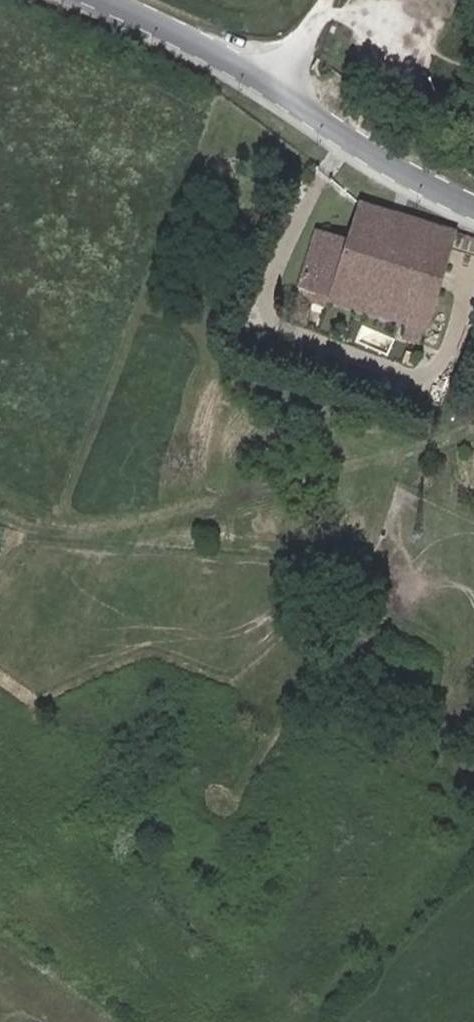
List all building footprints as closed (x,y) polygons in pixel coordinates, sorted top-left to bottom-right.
[(362,208),(357,204),(354,212),(344,245),(315,237),(299,293),(300,293),(329,303),(328,306),(407,329),(403,345),(421,350),(425,334),(429,335),(459,237),(362,208)] [(329,303),(300,293),(297,303),(326,312),(328,306),(329,303)]
